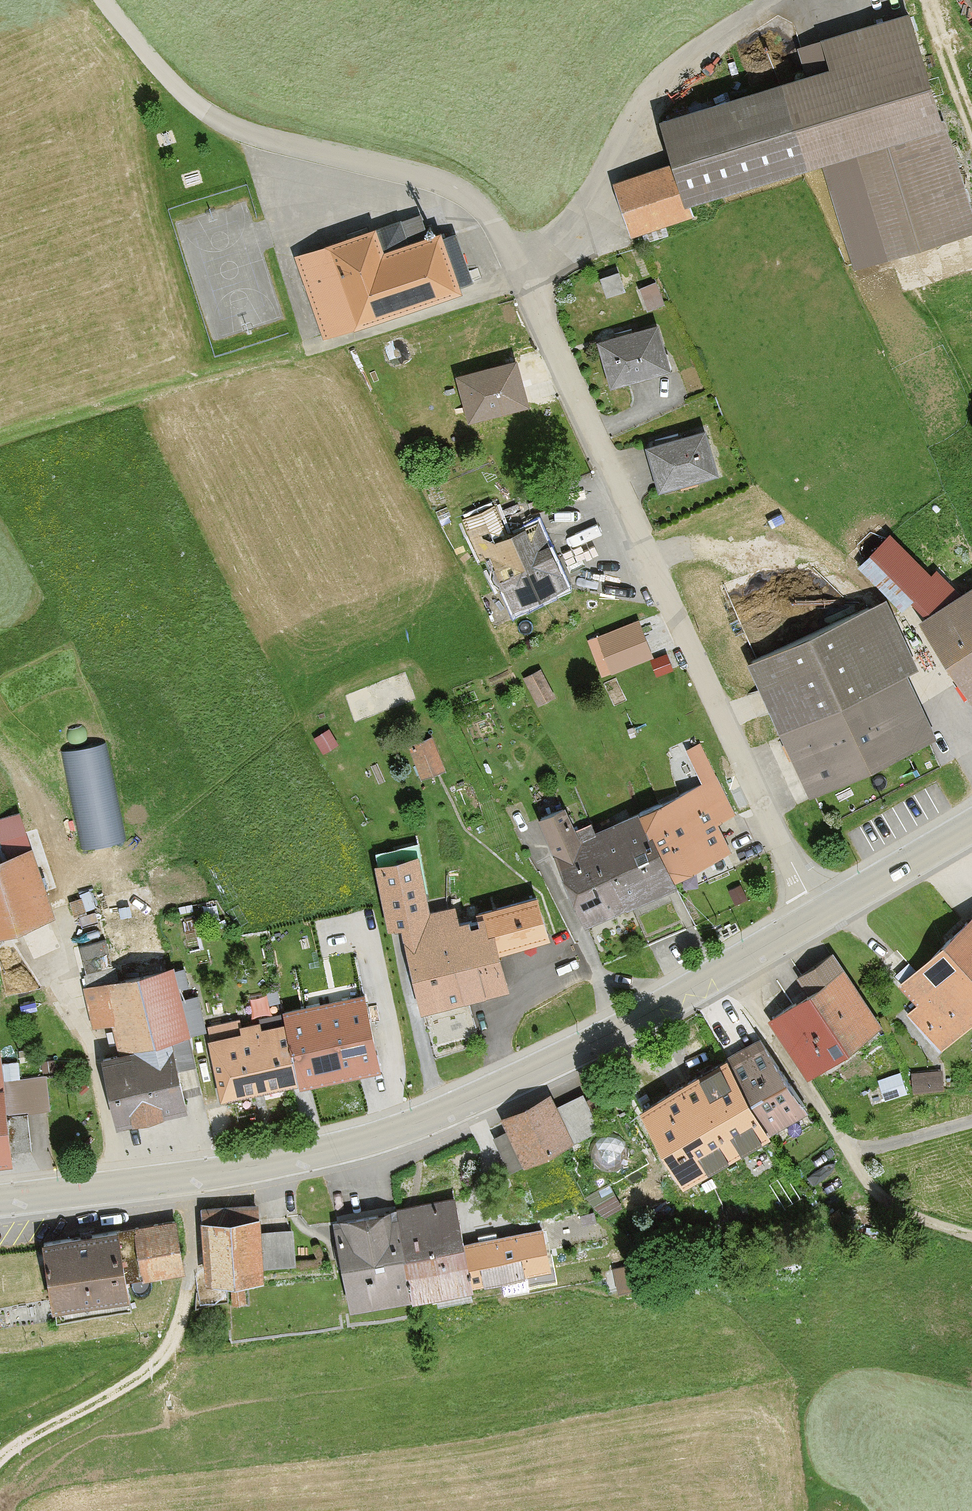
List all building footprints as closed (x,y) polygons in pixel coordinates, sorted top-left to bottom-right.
[(908,16),(824,42),(834,72),(662,125),(675,166),(685,200),(827,156),(860,263),(971,229),(971,222),(908,16)] [(675,166),(618,184),(633,230),(689,212),(685,200),(675,166)] [(399,223),(298,258),(325,335),(457,290),(456,286),(470,281),(454,235),(440,240),(439,236),(431,239),(427,229),(404,237),(399,223)] [(619,273),(601,279),(607,295),(624,289),(619,273)] [(656,329),(602,344),(614,383),(667,368),(656,329)] [(515,364),(461,378),(471,417),(525,403),(515,364)] [(703,433),(650,448),(661,487),(714,472),(703,433)] [(546,547),(536,526),(508,539),(493,508),(466,520),(482,556),(492,552),(499,568),(493,570),(495,573),(493,577),(496,584),(500,585),(501,587),(506,585),(515,605),(518,604),(524,606),(536,601),(538,595),(562,584),(553,564),(555,563),(547,546),(546,547)] [(889,537),(860,566),(903,608),(910,600),(930,619),(964,597),(937,571),(931,577),(889,537)] [(930,619),(960,666),(954,670),(960,680),(966,676),(971,686),(971,592),(964,597),(930,619)] [(752,660),(785,733),(848,705),(902,680),(869,607),(752,660)] [(637,621),(589,640),(601,671),(611,667),(612,670),(651,655),(637,621)] [(540,670),(525,677),(539,704),(554,696),(540,670)] [(848,705),(874,762),(928,738),(902,680),(848,705)] [(848,705),(785,733),(811,791),(874,762),(848,705)] [(64,745),(83,845),(126,837),(107,737),(64,745)] [(431,739),(411,746),(422,775),(442,767),(431,739)] [(641,813),(670,876),(726,850),(714,823),(733,814),(700,744),(688,749),(704,784),(641,813)] [(563,808),(542,817),(555,852),(586,921),(629,901),(596,834),(580,842),(563,808)] [(641,813),(596,834),(629,901),(673,881),(670,876),(641,813)] [(49,911),(30,856),(16,817),(0,823),(0,927),(49,911)] [(415,857),(377,867),(392,925),(402,922),(422,1005),(506,985),(497,949),(488,911),(477,913),(479,919),(457,924),(454,908),(429,914),(415,857)] [(538,898),(488,911),(497,949),(547,937),(538,898)] [(950,944),(971,967),(971,923),(950,944)] [(112,966),(105,939),(79,946),(86,973),(112,966)] [(950,944),(920,973),(914,967),(904,977),(923,997),(912,1008),(949,1046),(971,1023),(971,967),(950,944)] [(882,1030),(836,957),(803,977),(811,990),(777,1011),(815,1072),(882,1030)] [(171,1043),(177,1068),(196,1063),(187,1027),(186,1027),(172,969),(119,981),(115,967),(86,974),(90,989),(88,989),(96,1025),(116,1021),(124,1054),(171,1043)] [(327,977),(294,984),(299,1009),(285,1012),(288,1027),(299,1080),(299,1083),(379,1066),(364,995),(332,1001),(327,977)] [(189,994),(195,1027),(207,1025),(201,992),(189,994)] [(299,1080),(288,1027),(262,1032),(260,1022),(241,1026),(243,1036),(212,1042),(223,1096),(299,1080)] [(805,1101),(764,1032),(730,1052),(771,1121),(805,1101)] [(124,1054),(103,1059),(117,1120),(186,1104),(177,1068),(171,1043),(124,1054)] [(771,1121),(730,1052),(646,1102),(687,1171),(771,1121)] [(12,1160),(11,1149),(31,1147),(27,1112),(6,1114),(0,1058),(0,1161),(12,1160)] [(605,1121),(588,1088),(555,1105),(572,1138),(605,1121)] [(572,1138),(555,1105),(549,1092),(507,1114),(513,1126),(531,1159),(572,1138)] [(531,1159),(513,1126),(497,1134),(514,1168),(531,1159)] [(398,1209),(411,1293),(443,1288),(445,1299),(467,1296),(465,1282),(472,1281),(466,1242),(460,1200),(398,1209)] [(344,1262),(350,1302),(411,1293),(398,1209),(339,1218),(343,1245),(333,1247),(335,1263),(344,1262)] [(266,1211),(207,1215),(211,1277),(269,1273),(269,1261),(267,1227),(266,1211)] [(179,1217),(48,1239),(58,1297),(0,1306),(0,1327),(58,1317),(59,1322),(133,1309),(127,1275),(187,1265),(179,1217)] [(298,1225),(267,1227),(269,1261),(300,1259),(298,1225)] [(466,1242),(472,1281),(501,1277),(503,1287),(532,1283),(530,1270),(554,1267),(549,1229),(466,1242)] [(648,1258),(617,1266),(618,1270),(623,1288),(653,1281),(650,1266),(648,1258)] [(246,1281),(234,1282),(235,1302),(248,1301),(246,1281)]
